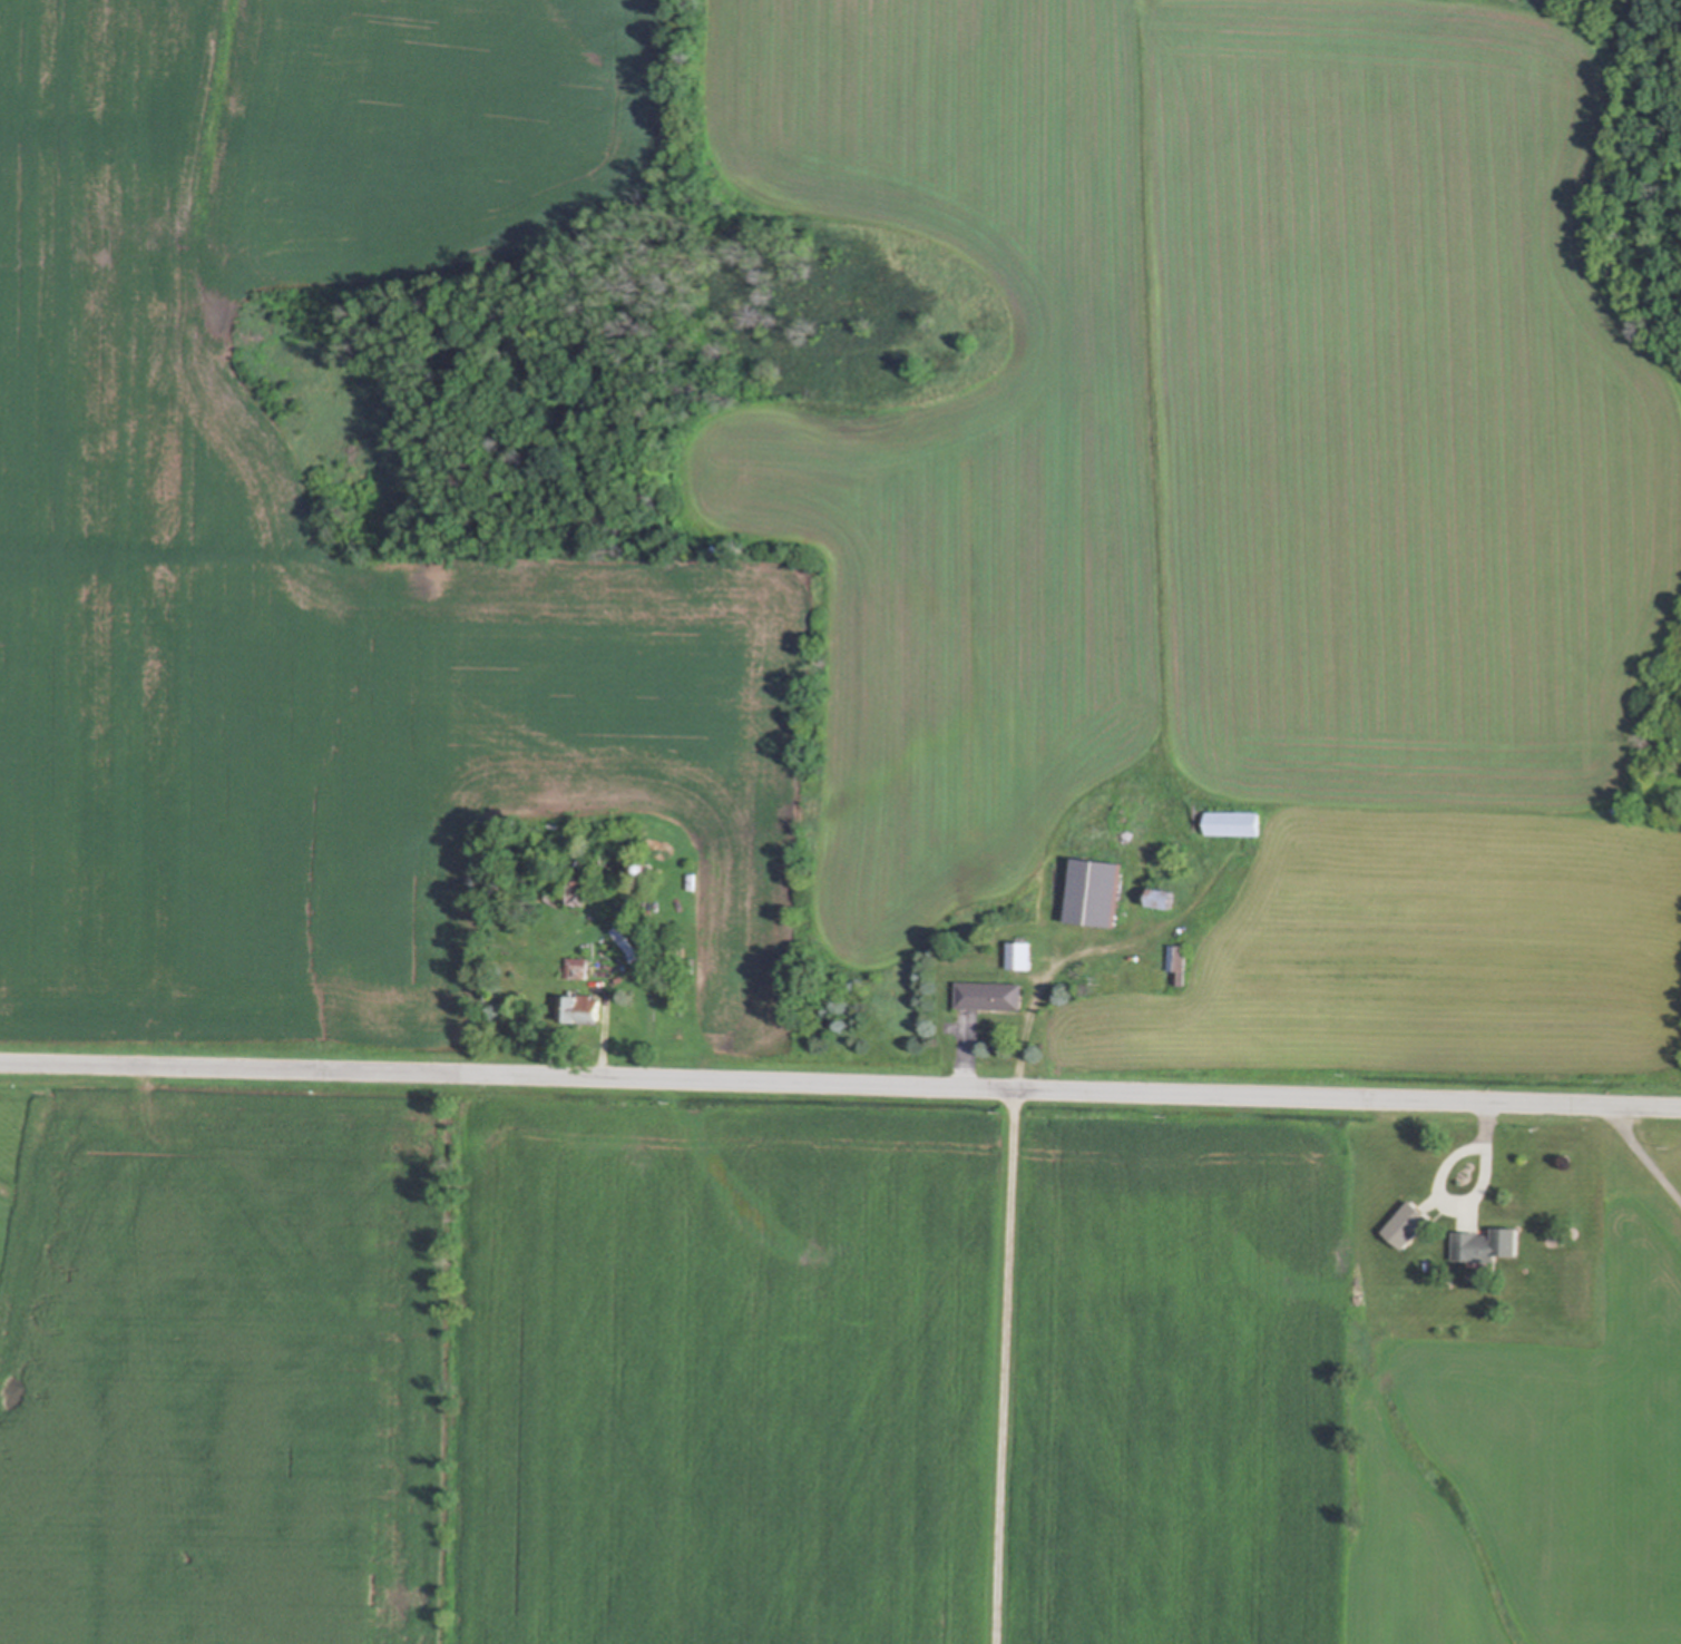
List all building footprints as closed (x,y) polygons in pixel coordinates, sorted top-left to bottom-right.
[(1259,812),(1259,836),(1205,836),(1205,812),(1259,812)] [(1066,923),(1072,859),(1120,863),(1113,928),(1066,923)] [(583,904),(570,904),(570,881),(583,881),(583,904)] [(1174,890),(1173,909),(1150,908),(1150,890),(1174,890)] [(1030,969),(1006,969),(1006,942),(1030,942),(1030,969)] [(1167,974),(1173,974),(1173,988),(1183,988),(1185,949),(1168,948),(1167,974)] [(565,979),(565,958),(585,958),(585,979),(565,979)] [(955,1010),(955,982),(1022,984),(1020,1011),(955,1010)] [(598,997),(597,1025),(568,1025),(568,997),(598,997)] [(1387,1231),(1414,1198),(1434,1216),(1408,1247),(1387,1231)] [(1456,1260),(1457,1231),(1482,1231),(1482,1234),(1491,1234),(1491,1232),(1496,1232),(1496,1226),(1521,1227),(1519,1255),(1498,1254),(1498,1262),(1475,1261),(1475,1260),(1456,1260)]
